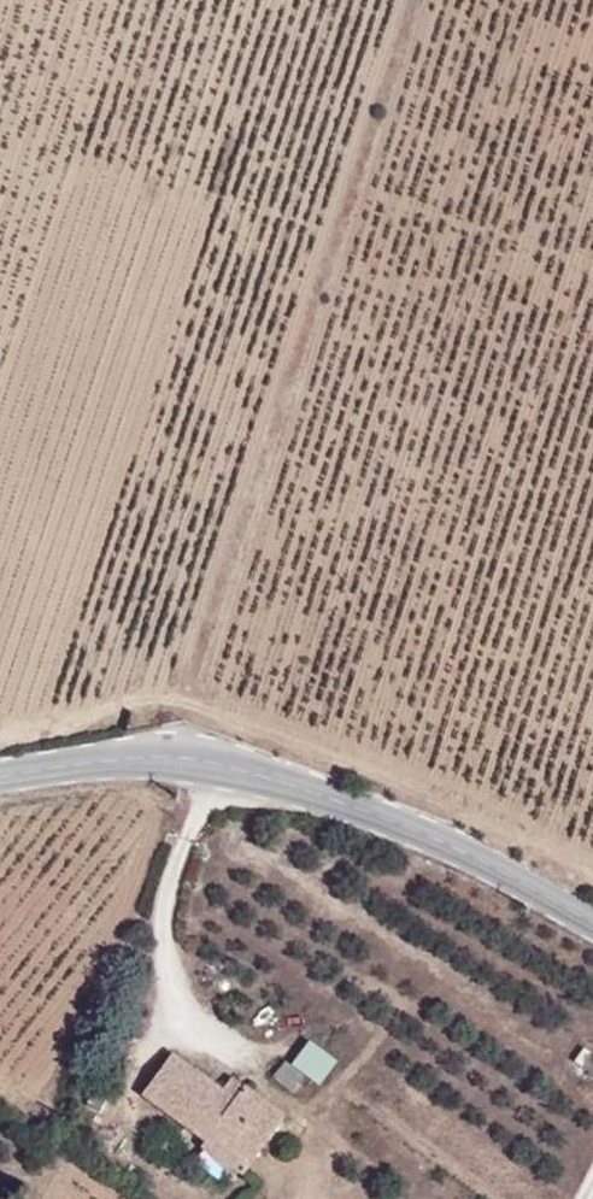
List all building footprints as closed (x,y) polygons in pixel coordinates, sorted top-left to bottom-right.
[(305,1035),(287,1062),(318,1082),(336,1056),(305,1035)] [(249,1164),(284,1116),(249,1091),(237,1108),(222,1098),(168,1060),(145,1094),(207,1141),(210,1136),(249,1164)] [(269,1078),(291,1096),(304,1078),(283,1061),(269,1078)] [(237,1108),(249,1091),(234,1080),(222,1098),(237,1108)]
